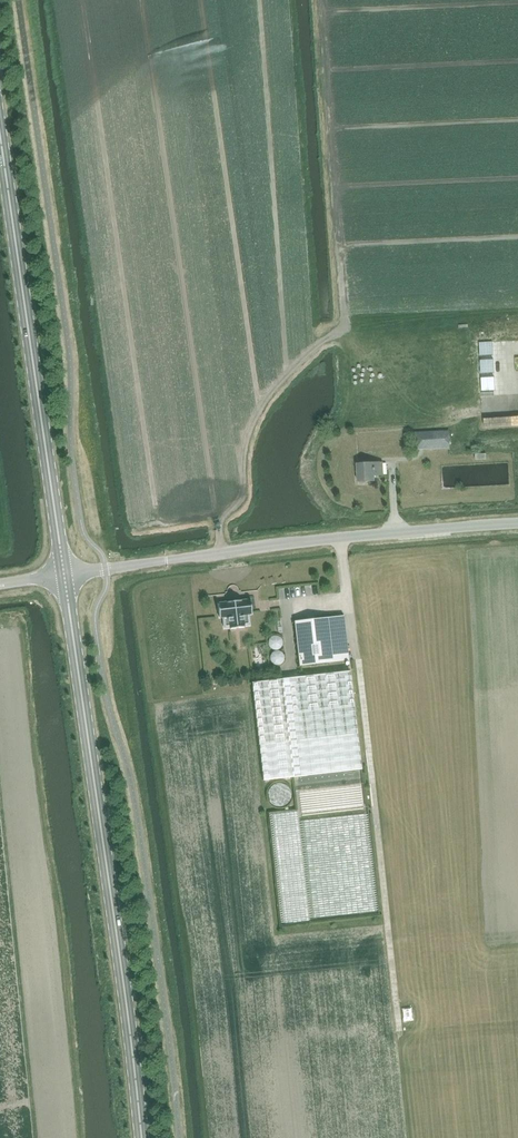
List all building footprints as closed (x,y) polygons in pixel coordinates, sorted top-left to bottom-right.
[(449,431),(423,432),(424,448),(450,447),(449,431)] [(482,442),(474,444),(476,453),(484,451),(482,442)] [(375,475),(384,475),(383,462),(374,463),(357,464),(358,482),(375,481),(375,475)] [(252,614),(251,599),(218,603),(219,618),(223,617),(224,628),(230,627),(230,629),(245,627),(244,625),(250,625),(249,614),(252,614)] [(295,621),(300,665),(349,660),(343,616),(295,621)] [(274,636),(274,651),(283,650),(282,636),(274,636)] [(282,679),(252,682),(255,702),(264,780),(294,777),(361,769),(353,701),(350,670),(282,679)] [(379,683),(367,683),(368,694),(379,694),(379,683)]
